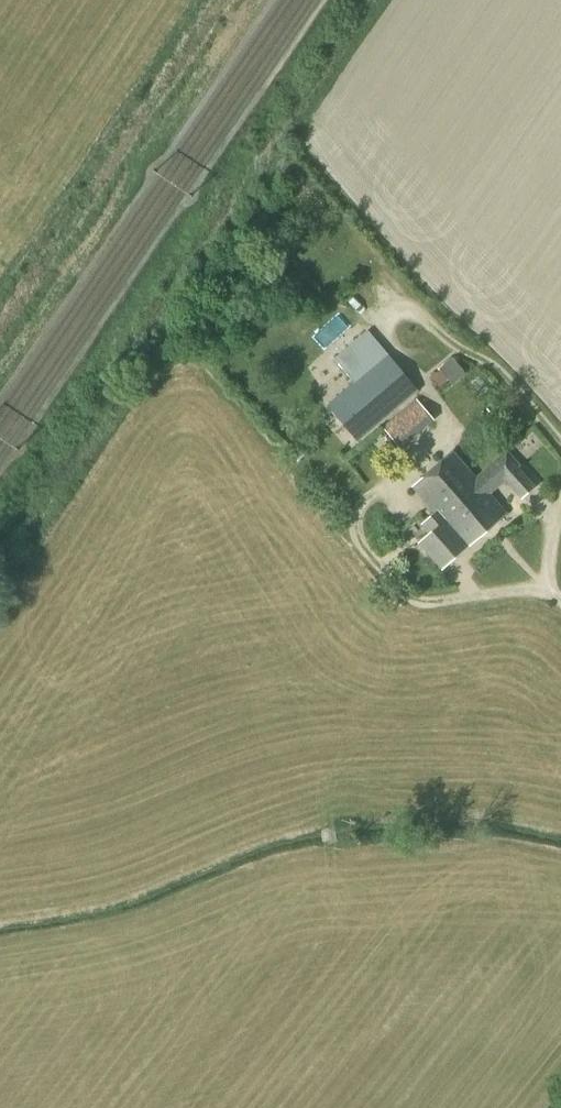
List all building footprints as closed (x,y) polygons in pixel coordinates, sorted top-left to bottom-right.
[(371,335),(337,363),(358,388),(368,401),(402,373),(388,356),(371,335)] [(358,388),(333,408),(343,420),(359,439),(418,392),(402,373),(368,401),(358,388)] [(382,426),(400,449),(434,421),(416,400),(382,426)] [(436,514),(466,548),(503,515),(488,498),(474,482),(451,455),(414,488),(436,514)] [(474,482),(488,498),(506,481),(522,500),(535,489),(506,455),(474,482)] [(466,548),(436,514),(428,521),(436,530),(420,545),(441,569),(466,548)]
